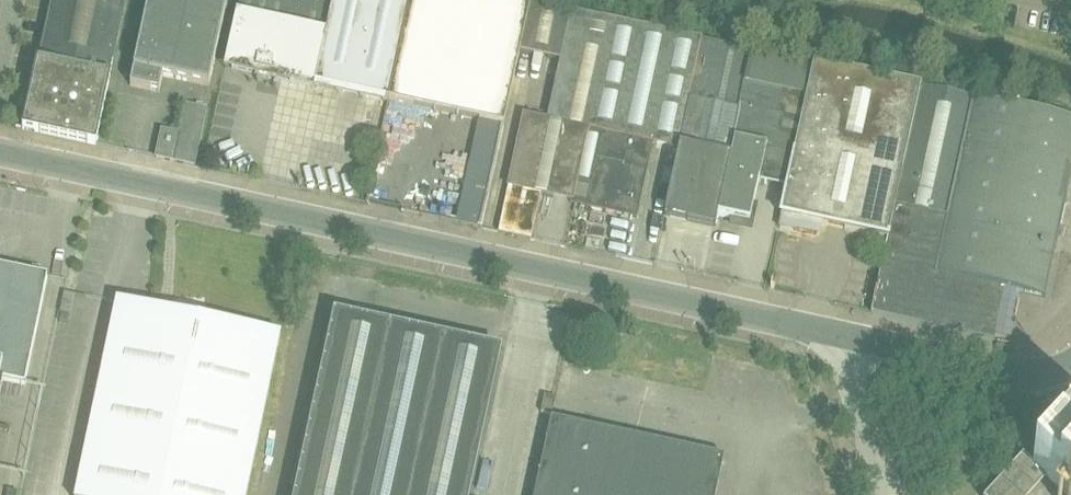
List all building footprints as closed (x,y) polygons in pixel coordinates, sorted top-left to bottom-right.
[(125,0),(51,0),(23,129),(96,145),(110,76),(109,76),(125,0)] [(209,86),(227,0),(149,0),(130,85),(159,92),(163,76),(209,86)] [(236,14),(248,17),(249,18),(238,69),(272,76),(272,75),(388,100),(388,99),(410,0),(239,0),(236,14)] [(525,0),(410,0),(388,99),(503,124),(519,50),(520,50),(531,1),(525,0)] [(560,59),(570,10),(531,1),(520,50),(560,59)] [(678,148),(701,38),(570,10),(560,59),(593,66),(580,126),(589,128),(576,184),(582,185),(578,204),(585,205),(585,206),(636,217),(652,142),(678,148)] [(715,226),(717,215),(753,49),(701,38),(678,148),(664,215),(715,226)] [(786,188),(813,63),(753,49),(717,215),(750,222),(758,182),(786,188)] [(887,239),(922,86),(813,63),(786,188),(780,215),(782,216),(780,228),(817,236),(819,224),(887,238),(887,239)] [(1021,291),(1045,297),(1070,181),(1070,119),(922,86),(887,239),(887,238),(871,313),(994,339),(1005,288),(1021,291)] [(162,131),(156,158),(194,166),(206,110),(186,106),(180,135),(162,131)] [(547,119),(547,120),(524,115),(499,232),(530,239),(540,194),(571,200),(571,202),(578,204),(582,185),(576,184),(589,128),(580,126),(547,119)] [(4,381),(25,385),(48,276),(0,266),(0,400),(4,381)] [(76,494),(247,494),(281,334),(117,300),(76,494)] [(297,494),(467,494),(499,350),(337,315),(297,494)] [(1065,413),(990,494),(1070,494),(1070,418),(1065,413)] [(535,494),(715,494),(724,457),(552,419),(535,494)]
